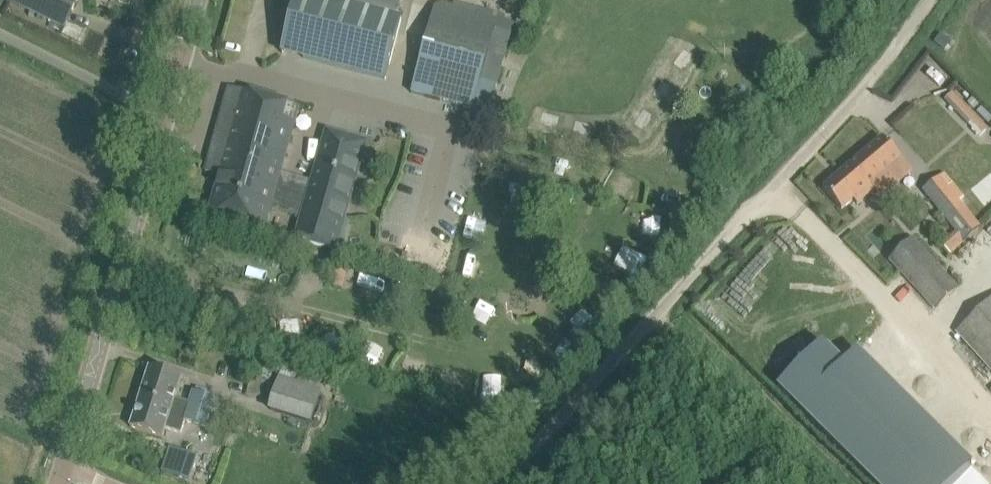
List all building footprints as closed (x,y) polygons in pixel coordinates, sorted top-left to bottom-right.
[(65,27),(77,0),(10,0),(65,27)] [(281,53),(386,79),(401,18),(396,16),(396,15),(400,0),(295,0),(281,53)] [(474,109),(490,113),(515,23),(436,1),(413,85),(411,94),(473,111),(474,109)] [(942,33),(935,42),(943,49),(950,39),(942,33)] [(670,37),(663,51),(683,60),(690,46),(670,37)] [(299,107),(230,88),(224,109),(218,130),(212,151),(206,172),(213,174),(221,176),(215,194),(210,213),(237,221),(264,228),(267,219),(269,210),(280,172),(283,161),(287,149),(299,107)] [(952,93),(945,100),(980,136),(988,129),(952,93)] [(974,97),(968,102),(974,109),(980,103),(974,97)] [(570,135),(591,140),(595,122),(574,117),(570,135)] [(884,138),(864,155),(882,175),(881,176),(892,188),(910,172),(900,160),(901,159),(884,138)] [(313,181),(302,219),(299,229),(297,239),(316,245),(335,250),(347,210),(358,170),(363,153),(343,148),(324,142),(319,159),(313,181)] [(882,175),(864,155),(824,189),(842,210),(853,200),(857,204),(875,189),(871,184),(881,176),(882,175)] [(940,176),(922,191),(947,222),(965,207),(960,201),(964,197),(945,172),(940,176)] [(481,241),(486,222),(464,217),(460,236),(481,241)] [(643,235),(659,235),(660,218),(643,217),(643,235)] [(906,228),(882,249),(890,260),(891,260),(915,286),(939,265),(906,228)] [(941,245),(951,255),(969,238),(959,228),(941,245)] [(635,277),(647,260),(632,250),(620,268),(635,277)] [(454,272),(473,275),(476,254),(457,251),(454,272)] [(379,296),(384,277),(362,272),(357,291),(379,296)] [(990,369),(990,299),(956,332),(990,369)] [(582,312),(571,320),(580,333),(591,325),(582,312)] [(774,384),(875,483),(946,483),(968,462),(854,348),(840,361),(818,339),(774,384)] [(528,359),(520,366),(533,381),(541,375),(528,359)] [(251,381),(246,395),(264,396),(274,369),(261,365),(255,382),(251,381)] [(317,388),(320,378),(294,369),(284,366),(281,377),(276,391),(270,410),(311,422),(317,403),(321,390),(317,388)] [(176,398),(183,378),(149,368),(130,427),(163,437),(166,428),(181,433),(185,421),(209,429),(219,400),(193,391),(189,403),(176,398)] [(170,447),(162,470),(188,479),(196,456),(170,447)]
